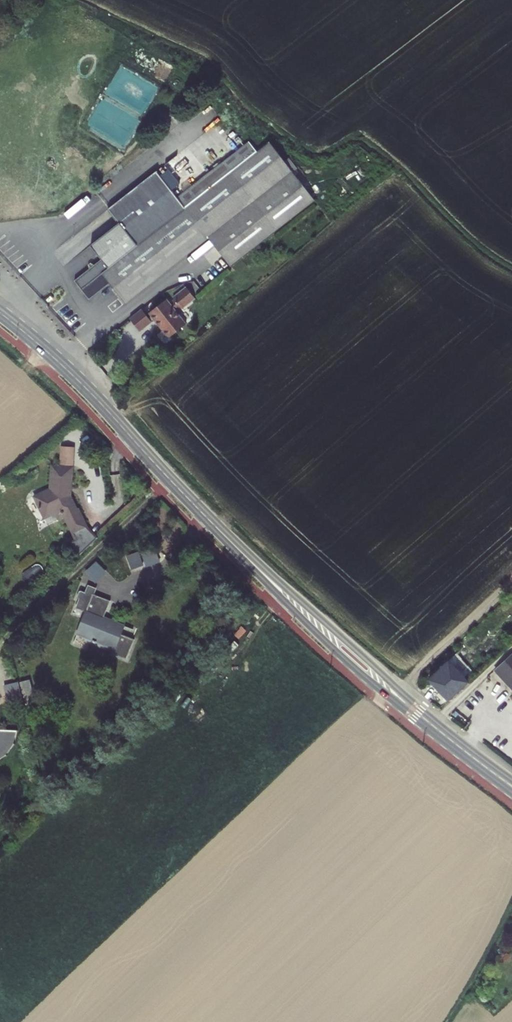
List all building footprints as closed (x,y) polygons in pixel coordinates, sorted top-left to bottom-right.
[(186,207),(268,140),(261,131),(179,197),(186,207)] [(91,246),(101,259),(74,280),(91,300),(111,284),(127,301),(209,236),(233,264),(315,198),(308,189),(299,178),(292,169),(284,159),(268,140),(186,207),(179,197),(156,170),(107,209),(119,224),(91,246)] [(287,156),(284,159),(292,169),(296,165),(287,156)] [(151,314),(171,339),(188,324),(179,312),(197,298),(188,288),(176,297),(176,300),(172,304),(169,300),(151,314)] [(141,307),(128,319),(139,331),(152,320),(141,307)] [(54,487),(38,495),(49,515),(61,509),(66,517),(69,515),(78,532),(74,535),(84,552),(100,536),(86,508),(82,504),(76,491),(72,491),(71,474),(75,473),(74,463),(56,463),(54,487)] [(128,553),(132,568),(145,564),(140,549),(128,553)] [(96,582),(108,570),(96,559),(84,571),(96,582)] [(107,617),(112,600),(94,594),(81,633),(98,639),(97,642),(119,650),(127,625),(107,617)] [(491,675),(500,685),(511,674),(511,655),(491,675)] [(443,703),(467,681),(463,677),(469,670),(464,665),(454,675),(449,671),(456,663),(451,659),(424,684),(443,703)] [(500,685),(511,697),(511,674),(500,685)] [(28,679),(6,681),(7,700),(29,698),(28,679)] [(2,756),(7,751),(11,745),(14,738),(14,735),(0,734),(0,757),(2,756)]
